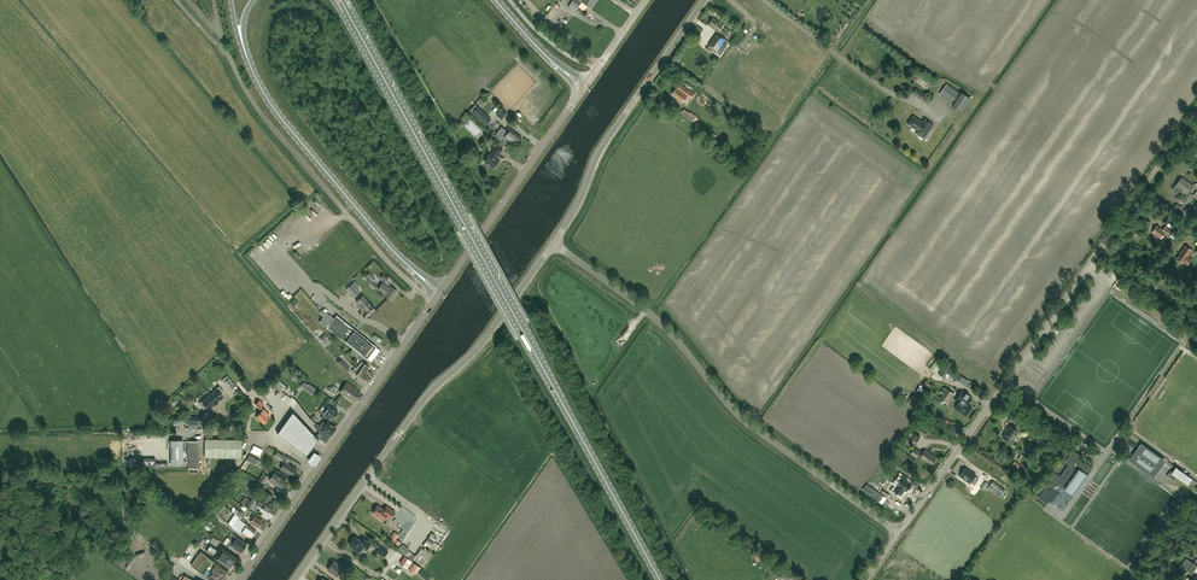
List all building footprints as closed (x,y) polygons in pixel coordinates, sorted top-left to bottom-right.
[(578,0),(574,0),(569,7),(576,12),(582,1),(592,8),(597,0),(578,0)] [(719,31),(724,24),(714,17),(709,25),(719,31)] [(717,50),(725,38),(718,33),(709,45),(717,50)] [(735,43),(742,48),(750,39),(743,33),(735,43)] [(879,81),(890,67),(883,63),(873,77),(879,81)] [(692,98),(695,93),(691,90),(690,91),(681,84),(678,88),(677,87),(672,94),(683,102),(688,95),(692,98)] [(962,112),(972,98),(962,92),(961,93),(948,84),(940,94),(953,104),(952,106),(962,112)] [(912,93),(922,100),(926,94),(916,87),(912,93)] [(502,118),(507,113),(501,106),(495,111),(502,118)] [(693,121),(697,116),(691,111),(687,117),(693,121)] [(916,130),(922,122),(913,116),(908,123),(916,130)] [(922,122),(916,130),(915,132),(924,138),(934,124),(925,118),(922,122)] [(471,120),(466,125),(479,138),(484,133),(471,120)] [(515,145),(522,137),(509,127),(507,130),(502,126),(495,135),(500,139),(503,135),(515,145)] [(497,158),(500,154),(503,150),(497,146),(491,154),(490,153),(484,161),(495,168),(500,161),(497,158)] [(1192,195),(1189,192),(1193,186),(1182,177),(1180,180),(1179,179),(1179,180),(1176,185),(1187,194),(1182,200),(1186,203),(1192,195)] [(1190,209),(1196,201),(1193,198),(1186,206),(1190,209)] [(1165,232),(1170,236),(1173,232),(1166,227),(1163,230),(1157,226),(1153,232),(1161,238),(1165,232)] [(306,254),(308,251),(301,245),(299,247),(306,254)] [(1189,262),(1191,259),(1187,256),(1192,250),(1185,246),(1177,258),(1183,262),(1185,259),(1189,262)] [(374,277),(369,272),(366,275),(371,280),(372,281),(375,278),(374,277)] [(345,287),(346,289),(354,298),(360,292),(357,288),(359,286),(353,279),(344,286),(345,287)] [(393,296),(397,290),(390,286),(389,288),(381,283),(378,288),(385,293),(384,295),(391,300),(393,297),(393,296)] [(356,301),(363,308),(361,309),(367,316),(375,309),(371,305),(362,295),(356,301)] [(320,322),(344,341),(354,329),(336,315),(333,319),(322,310),(320,313),(324,316),(320,322)] [(367,359),(376,347),(354,329),(344,341),(353,348),(363,356),(367,359)] [(323,342),(328,338),(325,334),(323,335),(321,333),(318,336),(320,338),(323,342)] [(360,360),(363,356),(353,348),(350,352),(360,360)] [(346,372),(349,368),(341,359),(337,362),(346,372)] [(357,368),(369,377),(371,379),(373,375),(366,370),(369,366),(361,361),(357,368)] [(959,381),(962,376),(945,364),(939,373),(944,377),(947,372),(959,381)] [(368,383),(371,379),(369,377),(357,368),(354,367),(351,371),(356,375),(368,383)] [(224,382),(231,389),(235,385),(229,378),(224,382)] [(240,383),(248,392),(253,388),(245,379),(240,383)] [(312,394),(315,388),(309,384),(308,385),(304,382),(301,386),(312,394)] [(355,401),(361,393),(356,390),(357,389),(347,382),(340,392),(349,398),(350,397),(355,401)] [(327,390),(334,395),(338,389),(333,386),(332,387),(330,386),(327,390)] [(219,387),(209,395),(216,403),(218,402),(223,397),(221,394),(223,392),(219,387)] [(947,389),(941,398),(946,402),(952,393),(947,389)] [(966,416),(972,407),(969,405),(973,399),(962,391),(956,400),(959,402),(955,408),(966,416)] [(209,395),(199,403),(203,408),(206,406),(209,410),(214,405),(216,403),(209,395)] [(229,407),(233,410),(239,402),(235,399),(229,407)] [(264,423),(269,418),(267,416),(269,414),(261,406),(263,404),(259,400),(255,404),(262,411),(256,416),(264,423)] [(311,416),(314,412),(299,401),(296,405),(311,416)] [(323,414),(331,420),(332,417),(333,418),(338,411),(329,405),(323,414)] [(292,413),(284,424),(289,427),(296,417),(292,413)] [(289,427),(294,431),(301,422),(296,417),(289,427)] [(319,426),(314,434),(320,438),(325,441),(325,442),(330,436),(329,435),(330,434),(331,435),(336,428),(327,421),(325,424),(323,422),(319,426)] [(305,426),(301,422),(294,431),(299,434),(305,426)] [(1021,434),(1026,428),(1019,423),(1015,429),(1010,425),(1007,430),(1003,437),(1011,442),(1018,432),(1021,434)] [(277,434),(282,438),(289,427),(284,424),(277,434)] [(309,431),(305,426),(299,434),(304,438),(309,431)] [(282,438),(287,441),(294,431),(289,427),(282,438)] [(299,434),(294,431),(287,441),(292,445),(299,434)] [(309,431),(304,438),(309,441),(313,435),(309,431)] [(914,432),(909,440),(915,445),(921,437),(914,432)] [(292,445),(296,448),(304,438),(299,434),(292,445)] [(318,439),(313,435),(309,441),(308,442),(313,446),(318,439)] [(309,441),(304,438),(296,448),(301,452),(308,442),(309,441)] [(241,439),(205,439),(205,457),(241,457),(241,439)] [(183,440),(171,440),(171,464),(183,464),(183,440)] [(199,468),(198,441),(187,441),(188,468),(199,468)] [(313,446),(308,442),(301,452),(306,455),(313,446)] [(1139,445),(1129,460),(1154,477),(1164,463),(1139,445)] [(931,465),(937,457),(926,449),(923,453),(915,447),(911,453),(917,457),(918,455),(920,457),(931,465)] [(322,455),(315,450),(308,459),(316,464),(322,455)] [(1051,502),(1061,509),(1063,510),(1068,503),(1065,501),(1066,499),(1069,501),(1074,495),(1070,492),(1084,472),(1088,475),(1093,468),(1081,460),(1083,458),(1081,457),(1082,456),(1074,450),(1065,461),(1069,464),(1074,456),(1081,460),(1076,467),(1080,469),(1067,488),(1061,483),(1056,491),(1058,493),(1057,493),(1060,495),(1059,497),(1056,495),(1051,502)] [(277,452),(274,456),(282,461),(284,456),(277,452)] [(1074,456),(1069,464),(1060,476),(1055,473),(1047,484),(1039,496),(1048,502),(1049,500),(1051,502),(1056,495),(1059,497),(1060,495),(1057,493),(1058,493),(1056,491),(1061,483),(1067,488),(1080,469),(1076,467),(1081,460),(1074,456)] [(292,476),(297,469),(285,461),(283,465),(281,468),(281,469),(292,476)] [(1021,465),(1015,461),(1012,465),(1018,470),(1021,465)] [(976,491),(981,483),(974,477),(976,474),(966,467),(960,475),(970,483),(971,480),(974,482),(971,487),(976,491)] [(1167,476),(1174,480),(1176,476),(1188,485),(1192,479),(1176,467),(1172,472),(1171,470),(1167,476)] [(281,488),(286,481),(274,472),(269,480),(281,488)] [(264,484),(269,477),(263,473),(258,480),(264,484)] [(907,491),(913,484),(908,480),(907,481),(906,479),(901,476),(896,483),(898,484),(893,490),(901,495),(905,490),(907,491)] [(985,481),(981,487),(984,490),(989,484),(985,481)] [(993,481),(988,487),(1000,496),(1005,490),(993,481)] [(265,491),(262,496),(261,496),(256,504),(269,512),(274,504),(269,501),(273,495),(265,491)] [(242,501),(240,503),(249,509),(249,507),(253,502),(251,501),(248,499),(245,503),(242,501)] [(222,505),(216,501),(208,513),(214,517),(220,508),(222,505)] [(387,516),(391,519),(395,512),(386,506),(384,509),(377,505),(372,512),(383,520),(387,516)] [(244,515),(237,510),(235,513),(242,518),(244,515)] [(228,523),(232,526),(238,518),(239,517),(235,514),(228,523)] [(258,527),(260,524),(261,524),(262,522),(262,521),(259,519),(259,518),(256,516),(252,514),(250,517),(252,519),(251,522),(258,527)] [(250,540),(256,531),(247,524),(238,518),(232,526),(232,527),(250,540)] [(241,552),(244,548),(243,547),(244,547),(245,547),(247,544),(231,533),(228,538),(230,540),(228,543),(241,552)] [(400,542),(390,534),(387,538),(393,543),(392,545),(396,548),(400,542)] [(366,549),(371,543),(364,538),(361,541),(355,537),(349,545),(359,551),(362,546),(366,549)] [(230,568),(237,558),(222,548),(219,551),(210,545),(206,551),(230,568)] [(388,551),(380,545),(375,551),(384,557),(388,551)] [(420,552),(414,558),(424,566),(429,560),(420,552)] [(128,564),(130,565),(136,558),(134,556),(128,564)] [(383,557),(380,561),(375,556),(372,560),(381,569),(388,561),(383,557)] [(405,556),(400,563),(407,569),(413,561),(405,556)] [(212,579),(221,579),(228,570),(209,557),(199,571),(212,579)] [(1186,558),(1181,566),(1191,574),(1196,566),(1196,561),(1196,560),(1193,563),(1186,558)] [(337,576),(343,567),(334,561),(328,569),(337,576)] [(787,579),(790,579),(795,573),(791,570),(789,572),(779,566),(775,572),(786,579),(787,579)]
